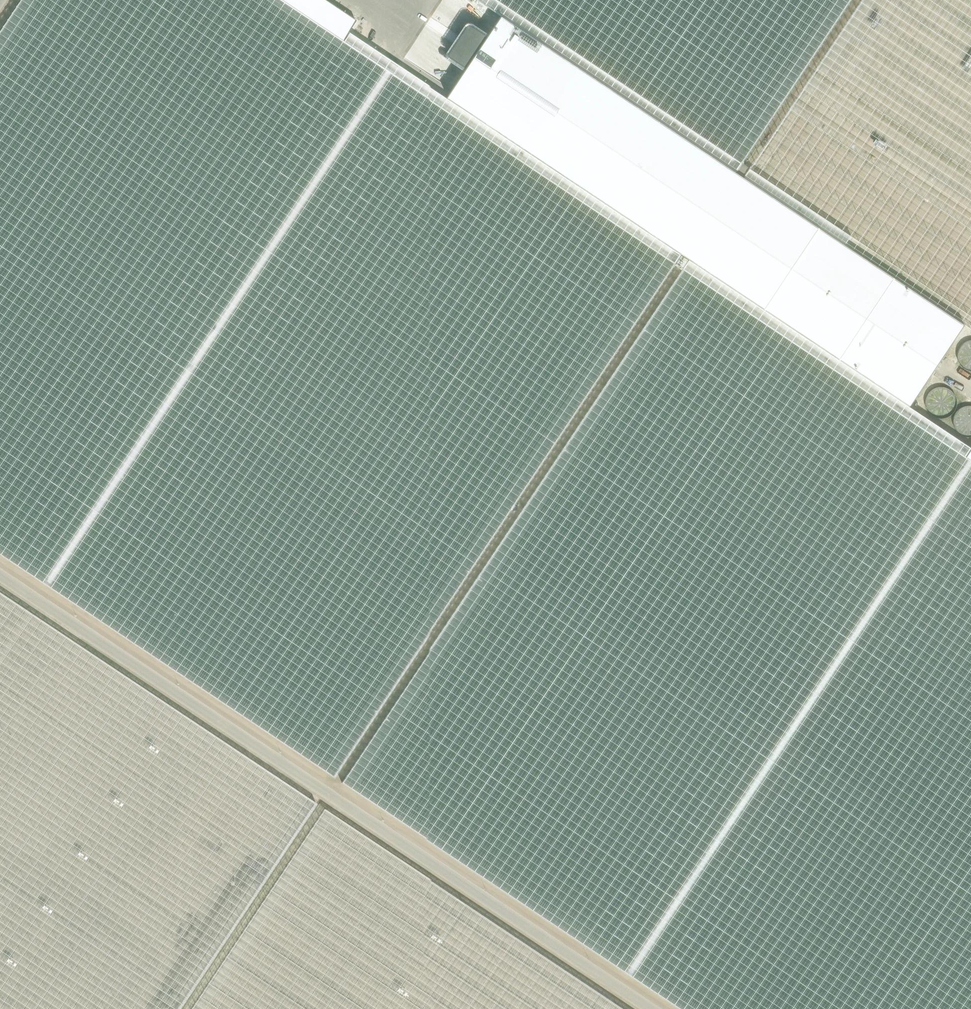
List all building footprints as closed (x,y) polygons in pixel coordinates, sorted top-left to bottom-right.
[(0,33),(0,557),(333,779),(676,266),(277,0),(22,0),(0,33)] [(342,43),(356,23),(321,0),(278,0),(342,43)] [(405,58),(455,91),(448,101),(898,401),(953,320),(473,0),(443,0),(405,58)] [(516,15),(867,249),(941,299),(970,319),(970,0),(864,0),(755,163),(747,157),(852,0),(493,0),(516,15)] [(341,785),(677,1008),(970,1008),(970,463),(684,271),(341,785)] [(315,804),(0,594),(0,1008),(178,1008),(315,804)] [(190,1008),(623,1008),(323,809),(190,1008)]
